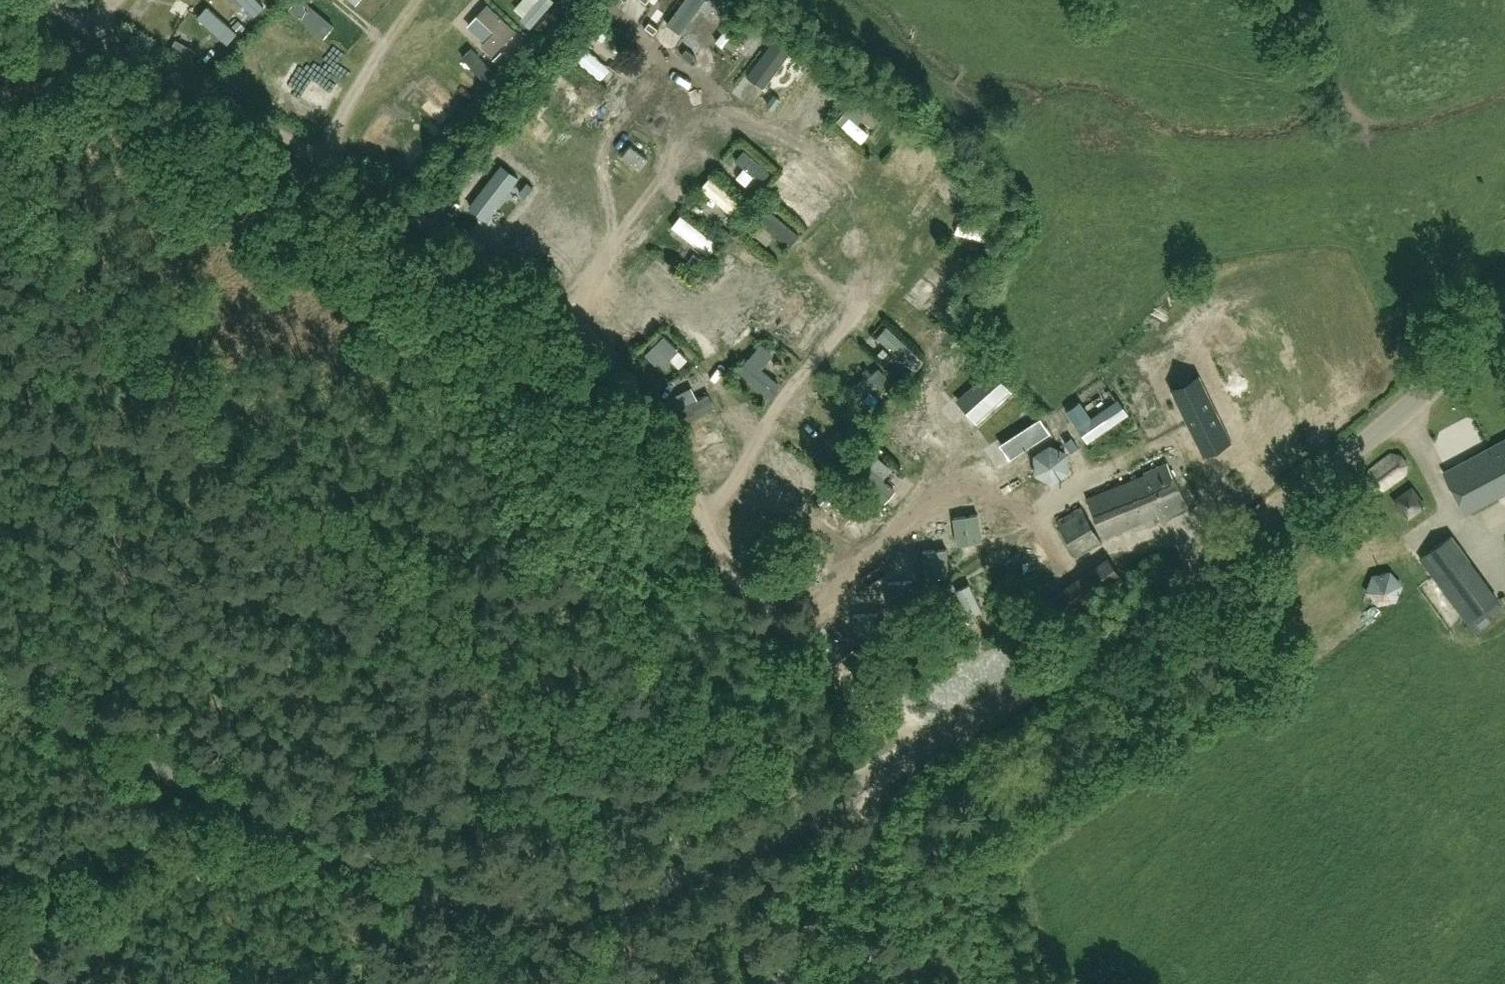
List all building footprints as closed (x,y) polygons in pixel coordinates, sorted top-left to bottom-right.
[(247,29),(270,3),(267,0),(211,0),(247,29)] [(279,10),(358,67),(376,41),(328,0),(286,0),(279,10)] [(448,25),(456,34),(502,75),(533,41),(486,0),(473,0),(448,25)] [(521,9),(529,15),(539,0),(527,0),(521,9)] [(714,0),(697,0),(690,16),(703,22),(714,0)] [(739,6),(705,47),(745,75),(777,32),(739,6)] [(777,32),(745,75),(785,97),(821,58),(777,32)] [(456,34),(433,65),(474,95),(480,99),(502,75),(456,34)] [(608,81),(617,70),(585,43),(576,54),(608,81)] [(293,63),(272,107),(316,128),(339,86),(293,63)] [(546,96),(573,121),(583,111),(556,86),(546,96)] [(852,113),(844,123),(867,140),(875,130),(852,113)] [(729,158),(737,166),(745,158),(768,179),(776,171),(744,142),(729,158)] [(630,145),(622,157),(639,170),(648,159),(630,145)] [(500,155),(486,174),(509,191),(523,173),(500,155)] [(794,160),(763,191),(805,231),(837,193),(794,160)] [(466,168),(432,206),(476,235),(504,201),(466,168)] [(716,184),(709,192),(734,215),(741,208),(716,184)] [(763,191),(730,229),(775,267),(805,231),(763,191)] [(677,225),(713,258),(724,247),(688,214),(677,225)] [(959,225),(942,247),(968,267),(997,234),(959,225)] [(935,259),(908,294),(940,321),(968,282),(935,259)] [(774,302),(768,318),(783,323),(788,307),(774,302)] [(886,313),(860,340),(908,386),(939,357),(886,313)] [(664,327),(632,358),(655,386),(696,356),(664,327)] [(860,340),(818,380),(871,438),(908,386),(860,340)] [(761,345),(737,372),(770,398),(780,386),(762,371),(773,356),(761,345)] [(702,361),(658,390),(681,440),(721,425),(702,361)] [(1014,390),(993,365),(956,397),(977,421),(1014,390)] [(1194,399),(1180,407),(1195,437),(1223,423),(1207,393),(1209,392),(1201,378),(1187,385),(1194,399)] [(1090,425),(1099,436),(1129,412),(1120,401),(1090,425)] [(900,406),(874,440),(910,481),(938,453),(900,406)] [(1441,439),(1456,467),(1445,473),(1464,511),(1504,490),(1504,440),(1494,446),(1480,419),(1441,439)] [(720,426),(683,441),(704,492),(724,480),(737,465),(720,426)] [(1028,454),(1054,439),(1047,427),(1021,443),(1028,454)] [(1047,484),(1075,477),(1069,451),(1041,459),(1047,484)] [(1401,455),(1391,455),(1371,470),(1368,478),(1374,487),(1384,489),(1405,474),(1407,464),(1401,455)] [(1189,507),(1168,465),(1144,475),(1145,477),(1088,501),(1105,540),(1160,517),(1162,521),(1189,507)] [(842,473),(815,503),(856,543),(889,513),(842,473)] [(870,485),(894,500),(901,489),(877,475),(870,485)] [(800,496),(813,483),(805,476),(793,488),(800,496)] [(970,495),(946,519),(957,531),(982,506),(970,495)] [(1058,522),(1078,557),(1102,543),(1082,508),(1058,522)] [(966,531),(946,543),(959,565),(979,553),(966,531)] [(1036,533),(997,563),(1029,599),(1060,581),(1036,533)] [(1422,558),(1469,622),(1477,632),(1493,620),(1491,616),(1502,607),(1498,602),(1451,537),(1422,558)] [(1108,558),(1097,566),(1111,585),(1122,577),(1108,558)] [(1400,605),(1400,584),(1378,584),(1379,605),(1400,605)] [(870,586),(858,596),(886,628),(898,617),(870,586)] [(1029,611),(990,611),(990,658),(1029,659),(1029,611)] [(968,676),(952,683),(957,696),(973,689),(968,676)]
